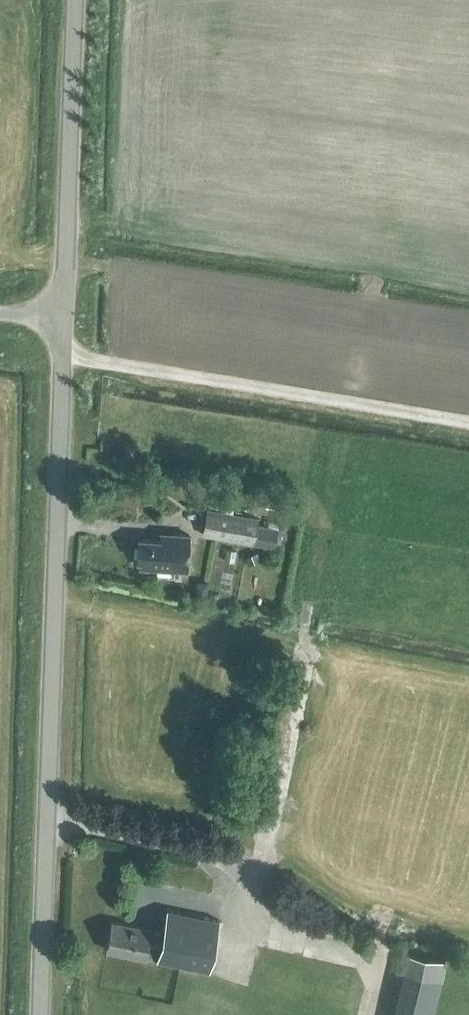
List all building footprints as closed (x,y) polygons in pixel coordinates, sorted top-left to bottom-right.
[(133,455),(134,446),(126,445),(124,454),(133,455)] [(206,509),(202,534),(274,548),(278,529),(257,525),(258,519),(206,509)] [(184,572),(186,537),(159,535),(159,540),(139,538),(137,560),(140,560),(139,569),(184,572)] [(210,970),(220,920),(167,908),(164,924),(163,924),(162,932),(150,930),(150,929),(112,921),(107,950),(144,958),(145,956),(210,970)] [(393,1014),(435,1014),(446,960),(408,952),(393,1014)]
